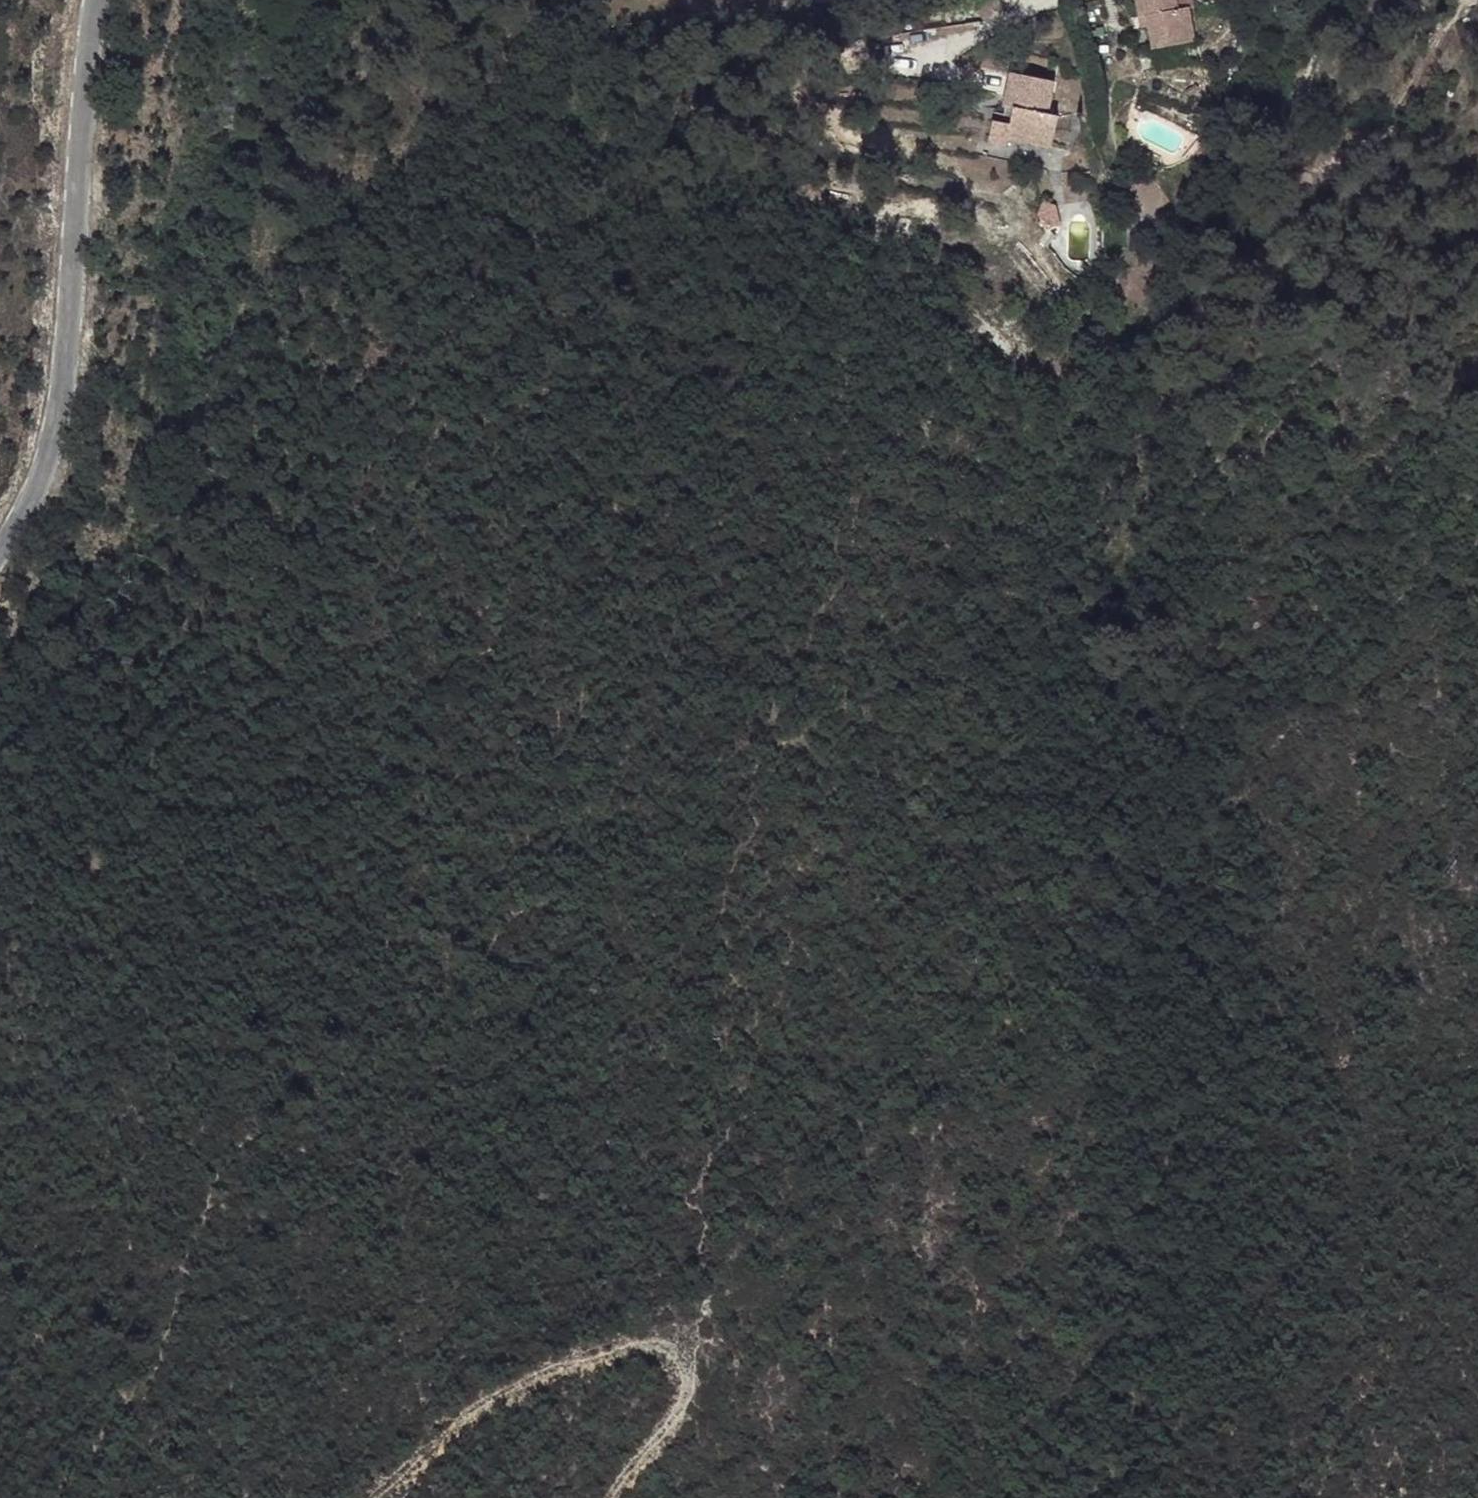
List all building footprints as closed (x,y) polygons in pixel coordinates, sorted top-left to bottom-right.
[(1141,28),(1150,27),(1155,51),(1198,44),(1192,7),(1181,10),(1179,0),(1136,0),(1141,28)] [(1056,83),(1011,74),(1000,127),(1009,128),(1006,142),(1049,150),(1055,121),(1049,120),(1056,83)] [(1006,142),(1009,128),(1000,127),(987,124),(983,145),(1004,149),(1006,142)]
